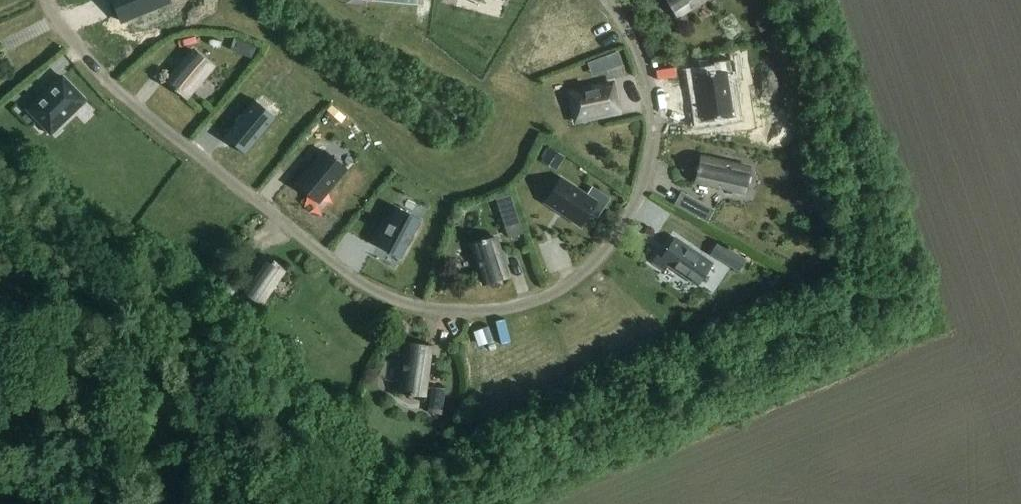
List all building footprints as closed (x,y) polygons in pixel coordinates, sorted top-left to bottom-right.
[(121,22),(170,2),(169,0),(112,0),(121,22)] [(677,19),(706,0),(665,0),(677,19)] [(755,22),(761,33),(772,27),(766,16),(755,22)] [(246,54),(252,58),(258,49),(250,43),(246,49),(246,54)] [(618,52),(602,58),(608,71),(623,66),(618,52)] [(190,102),(215,71),(195,54),(169,85),(178,92),(176,94),(179,97),(181,95),(190,102)] [(701,120),(731,116),(725,74),(731,73),(730,62),(709,64),(710,76),(695,78),(701,120)] [(63,77),(28,110),(51,134),(86,101),(63,77)] [(571,92),(576,121),(618,113),(612,84),(571,92)] [(253,102),(225,135),(246,154),(275,120),(253,102)] [(565,157),(550,148),(542,159),(557,169),(565,157)] [(296,185),(320,205),(348,170),(324,150),(296,185)] [(743,194),(748,168),(701,158),(699,169),(696,168),(696,172),(698,173),(696,183),(743,194)] [(560,177),(543,203),(582,228),(599,202),(560,177)] [(515,204),(511,192),(496,197),(500,209),(515,204)] [(691,214),(697,203),(680,194),(674,205),(691,214)] [(426,229),(402,213),(377,251),(400,266),(426,229)] [(505,226),(509,237),(524,232),(520,221),(505,226)] [(498,236),(470,245),(483,286),(510,278),(498,236)] [(698,286),(712,265),(674,239),(662,258),(658,255),(652,263),(662,270),(666,265),(698,286)] [(722,272),(727,265),(739,272),(746,260),(725,246),(718,243),(711,255),(717,259),(712,266),(722,272)] [(265,306),(287,273),(278,267),(279,265),(276,262),(274,265),(265,258),(243,291),(265,306)] [(211,303),(222,311),(237,290),(226,282),(211,303)] [(427,397),(433,349),(407,345),(401,393),(412,395),(412,397),(416,398),(416,395),(427,397)] [(429,413),(442,415),(445,390),(432,388),(429,413)]
